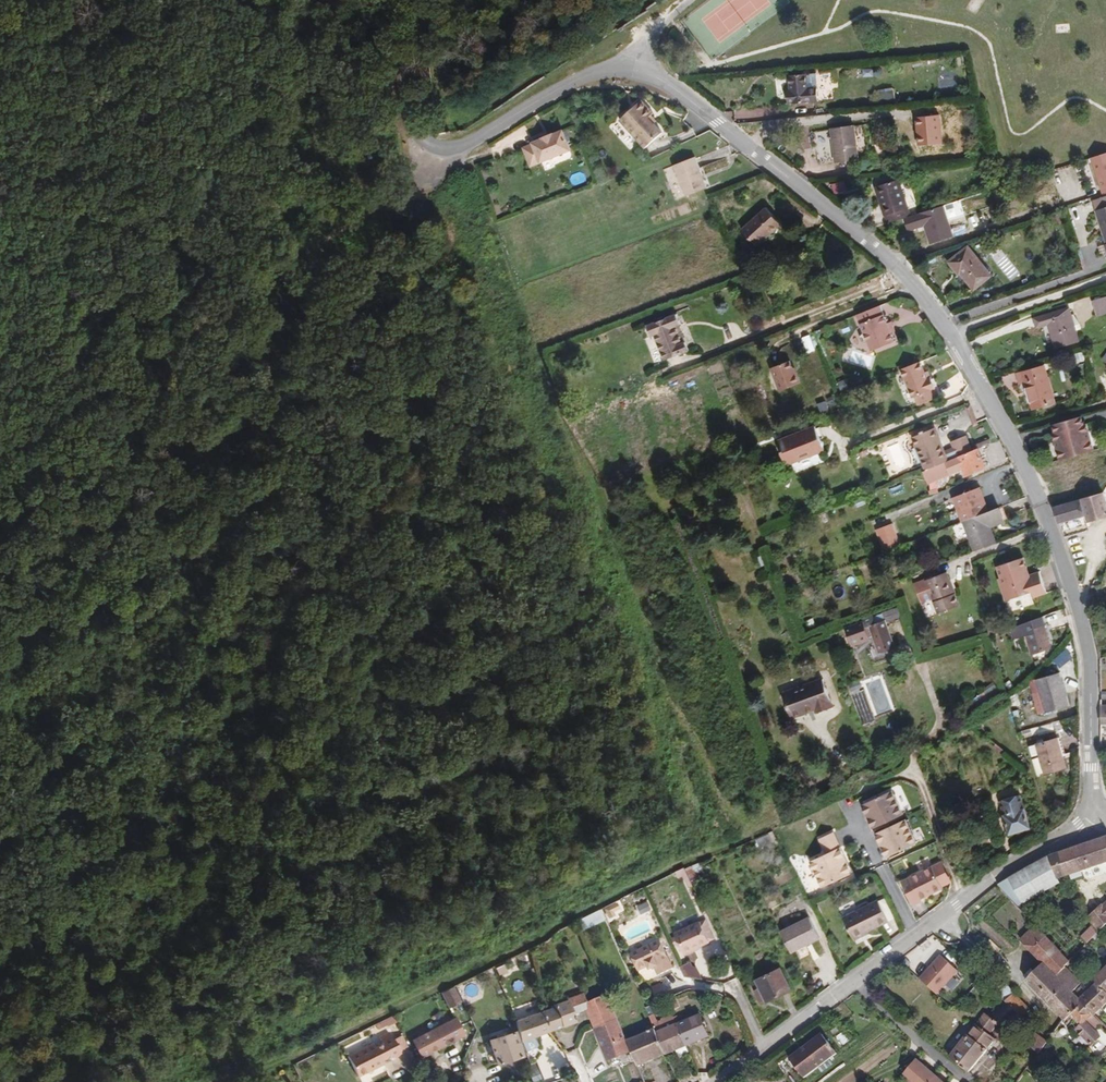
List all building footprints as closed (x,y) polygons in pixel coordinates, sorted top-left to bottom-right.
[(815,66),(806,67),(808,90),(817,89),(815,66)] [(808,90),(806,67),(789,68),(791,91),(788,91),(789,104),(818,102),(817,89),(808,90)] [(658,121),(660,118),(662,116),(650,103),(629,122),(654,151),(671,136),(662,126),(658,121)] [(611,127),(622,138),(630,131),(618,119),(611,127)] [(859,156),(855,122),(834,125),(837,159),(859,156)] [(537,142),(526,146),(534,165),(575,148),(566,129),(557,133),(556,132),(545,136),(546,137),(536,141),(537,142)] [(695,156),(675,163),(685,191),(705,184),(695,156)] [(881,191),(892,227),(908,222),(914,220),(904,185),(881,191)] [(758,245),(781,224),(765,207),(742,228),(758,245)] [(956,242),(947,211),(914,220),(908,222),(912,235),(928,230),(934,249),(956,242)] [(1098,224),(1105,246),(1105,221),(1098,224)] [(963,253),(946,267),(953,276),(955,274),(971,293),(986,280),(963,253)] [(1094,300),(1099,315),(1105,312),(1105,296),(1094,300)] [(889,324),(882,306),(858,315),(865,333),(868,341),(872,350),(896,341),(892,333),(889,324)] [(1078,331),(1074,316),(1072,309),(1038,319),(1040,327),(1052,324),(1058,348),(1081,342),(1078,331)] [(676,327),(679,325),(681,325),(677,315),(647,326),(651,335),(655,335),(664,358),(689,349),(682,333),(679,335),(676,327)] [(1076,316),(1074,316),(1078,331),(1083,330),(1082,325),(1076,316)] [(792,360),(773,368),(782,390),(802,382),(798,373),(797,373),(792,360)] [(927,378),(920,360),(900,368),(912,396),(915,396),(918,404),(938,396),(930,376),(927,378)] [(1047,366),(1020,374),(1023,384),(1028,383),(1035,409),(1057,402),(1047,366)] [(981,410),(978,411),(985,431),(990,429),(981,410)] [(1061,435),(1067,457),(1090,450),(1084,428),(1086,427),(1082,414),(1062,420),(1066,433),(1061,435)] [(825,439),(822,430),(821,427),(783,442),(792,465),(829,450),(825,439)] [(960,457),(972,453),(965,437),(951,442),(954,448),(955,452),(945,456),(943,452),(934,429),(928,431),(927,429),(918,432),(919,435),(913,437),(926,471),(941,465),(960,457)] [(982,444),(983,448),(995,443),(993,439),(982,444)] [(873,457),(876,458),(879,455),(879,451),(874,447),(870,450),(870,454),(873,457)] [(955,452),(954,448),(943,452),(945,456),(955,452)] [(990,465),(983,448),(978,450),(985,467),(990,465)] [(985,467),(978,450),(972,453),(960,457),(967,477),(986,469),(985,467)] [(925,471),(928,479),(944,473),(941,465),(926,471),(925,471)] [(962,519),(987,510),(979,486),(954,495),(962,519)] [(1053,505),(1060,521),(1087,515),(1105,511),(1105,494),(1105,492),(1053,505)] [(1001,517),(998,507),(987,510),(962,519),(968,535),(990,527),(989,521),(1001,517)] [(1087,515),(1089,520),(1105,516),(1105,511),(1087,515)] [(1003,524),(1001,517),(989,521),(990,527),(1003,524)] [(877,530),(885,552),(898,547),(890,525),(877,530)] [(994,541),(990,527),(968,535),(972,549),(994,541)] [(1027,559),(1001,566),(1004,578),(1002,579),(1007,601),(1034,594),(1036,599),(1048,595),(1042,575),(1030,577),(1029,572),(1031,571),(1027,559)] [(948,572),(927,579),(938,613),(959,606),(948,572)] [(881,639),(886,655),(902,649),(893,623),(902,620),(900,613),(882,619),(881,617),(870,621),(871,624),(854,630),(859,646),(877,640),(876,638),(880,636),(881,639)] [(826,615),(820,617),(822,624),(829,622),(826,615)] [(1049,617),(1033,624),(1036,632),(1035,632),(1043,653),(1062,645),(1054,624),(1052,624),(1049,617)] [(1019,637),(1010,641),(1013,649),(1023,645),(1019,637)] [(835,676),(818,682),(827,708),(828,710),(843,705),(835,676)] [(1066,677),(1043,683),(1046,695),(1039,697),(1045,719),(1075,711),(1066,677)] [(818,682),(794,690),(803,715),(827,708),(818,682)] [(1036,684),(1039,697),(1046,695),(1043,683),(1036,684)] [(978,702),(1000,690),(997,685),(975,696),(978,702)] [(998,696),(993,701),(996,705),(1002,701),(998,696)] [(990,702),(985,706),(988,711),(994,707),(990,702)] [(1053,723),(1037,728),(1039,736),(1056,732),(1053,723)] [(1063,737),(1044,742),(1046,753),(1050,772),(1070,767),(1063,737)] [(1046,753),(1044,742),(1036,744),(1038,755),(1046,753)] [(1011,755),(1004,749),(1002,751),(1008,757),(1011,755)] [(901,794),(872,807),(879,821),(878,821),(882,831),(912,818),(901,794)] [(1023,797),(1003,803),(1013,834),(1033,828),(1023,797)] [(914,822),(884,836),(888,846),(890,845),(896,859),(925,846),(914,822)] [(777,834),(764,841),(768,848),(780,842),(777,834)] [(818,863),(830,889),(859,876),(852,860),(853,859),(842,834),(828,840),(835,855),(818,863)] [(1057,860),(1065,882),(1105,868),(1105,843),(1057,860)] [(1065,882),(1057,860),(1014,884),(1006,890),(1025,909),(1067,885),(1065,882)] [(713,870),(710,862),(699,867),(704,877),(713,870)] [(704,877),(699,867),(694,870),(703,889),(711,885),(709,882),(707,883),(704,877)] [(947,867),(939,871),(948,890),(957,886),(947,867)] [(703,889),(694,870),(684,874),(688,881),(692,880),(697,892),(703,889)] [(948,890),(939,871),(908,886),(920,909),(928,905),(928,903),(935,898),(934,897),(939,894),(940,896),(949,892),(948,890)] [(616,902),(604,907),(608,915),(619,910),(616,902)] [(886,903),(858,917),(869,939),(876,935),(875,933),(896,922),(886,903)] [(1096,919),(1102,926),(1105,930),(1105,908),(1096,919)] [(659,909),(651,913),(655,920),(662,917),(659,909)] [(606,913),(586,924),(590,934),(611,924),(606,913)] [(813,917),(808,919),(819,940),(824,937),(813,917)] [(869,939),(858,917),(851,920),(862,942),(869,939)] [(808,919),(781,933),(792,954),(819,940),(808,919)] [(714,936),(718,934),(713,924),(709,926),(708,924),(682,937),(684,941),(681,943),(684,949),(687,948),(692,957),(718,946),(717,944),(714,936)] [(1044,929),(1040,925),(1035,930),(1039,934),(1044,929)] [(1064,926),(1052,938),(1076,964),(1096,944),(1090,938),(1083,945),(1064,926)] [(1090,938),(1096,944),(1105,934),(1105,930),(1102,926),(1090,938)] [(1051,966),(1033,983),(1071,1025),(1077,1019),(1090,1007),(1084,1000),(1078,992),(1086,984),(1072,968),(1076,964),(1052,938),(1044,929),(1039,934),(1030,943),(1051,966)] [(722,942),(718,934),(714,936),(717,944),(722,942)] [(667,943),(638,956),(646,972),(655,968),(657,972),(661,969),(666,977),(680,971),(667,943)] [(939,995),(960,970),(940,954),(919,979),(939,995)] [(699,966),(689,970),(693,980),(710,983),(704,971),(701,971),(699,966)] [(786,975),(762,987),(766,995),(761,997),(766,1007),(771,1005),(772,1008),(796,997),(786,975)] [(1090,1007),(1102,1019),(1105,1016),(1105,976),(1101,980),(1098,977),(1085,989),(1089,995),(1084,1000),(1090,1007)] [(1013,982),(1002,993),(1008,999),(1014,1003),(1020,996),(1023,992),(1013,982)] [(461,986),(450,991),(456,1006),(467,1001),(461,986)] [(668,1004),(679,999),(671,987),(663,991),(668,1004)] [(549,1011),(557,1033),(584,1023),(581,1015),(595,1009),(593,1003),(589,994),(558,1005),(559,1008),(549,1011)] [(596,1002),(600,1012),(619,1004),(615,994),(596,1002)] [(1042,1017),(1020,996),(1014,1003),(1022,1012),(1035,1026),(1042,1017)] [(1014,1003),(1008,999),(1006,1002),(1008,1005),(1000,1014),(998,1012),(994,1017),(992,1015),(984,1026),(994,1035),(1003,1025),(1008,1029),(1022,1012),(1014,1003)] [(595,1009),(604,1031),(600,1012),(596,1002),(593,1003),(595,1009)] [(600,1012),(604,1031),(626,1021),(619,1004),(600,1012)] [(1077,1019),(1087,1031),(1083,1035),(1097,1051),(1105,1041),(1105,1040),(1101,1034),(1105,1029),(1105,1023),(1102,1019),(1090,1007),(1077,1019)] [(523,1019),(531,1042),(557,1033),(549,1011),(523,1019)] [(684,1026),(693,1046),(716,1037),(707,1016),(684,1026)] [(463,1021),(419,1042),(426,1058),(471,1036),(463,1021)] [(626,1021),(604,1031),(617,1063),(639,1053),(634,1041),(626,1021)] [(634,1041),(639,1053),(646,1069),(675,1056),(674,1054),(665,1034),(661,1024),(654,1027),(656,1032),(634,1041)] [(665,1034),(674,1054),(693,1046),(684,1026),(665,1034)] [(984,1026),(976,1037),(992,1051),(1000,1040),(994,1035),(984,1026)] [(523,1032),(499,1040),(507,1064),(531,1056),(523,1032)] [(378,1044),(356,1054),(365,1073),(387,1063),(385,1060),(389,1058),(391,1055),(396,1057),(405,1052),(401,1044),(400,1045),(393,1033),(383,1037),(387,1044),(380,1048),(378,1044)] [(1043,1056),(1051,1046),(1040,1035),(1030,1044),(1043,1056)] [(814,1078),(845,1053),(832,1036),(801,1060),(814,1078)] [(976,1037),(957,1060),(975,1075),(992,1051),(976,1037)] [(401,1044),(405,1052),(415,1045),(411,1038),(401,1044)] [(925,1060),(910,1075),(917,1081),(950,1081),(925,1060)] [(528,1065),(533,1081),(541,1078),(536,1063),(528,1065)]
